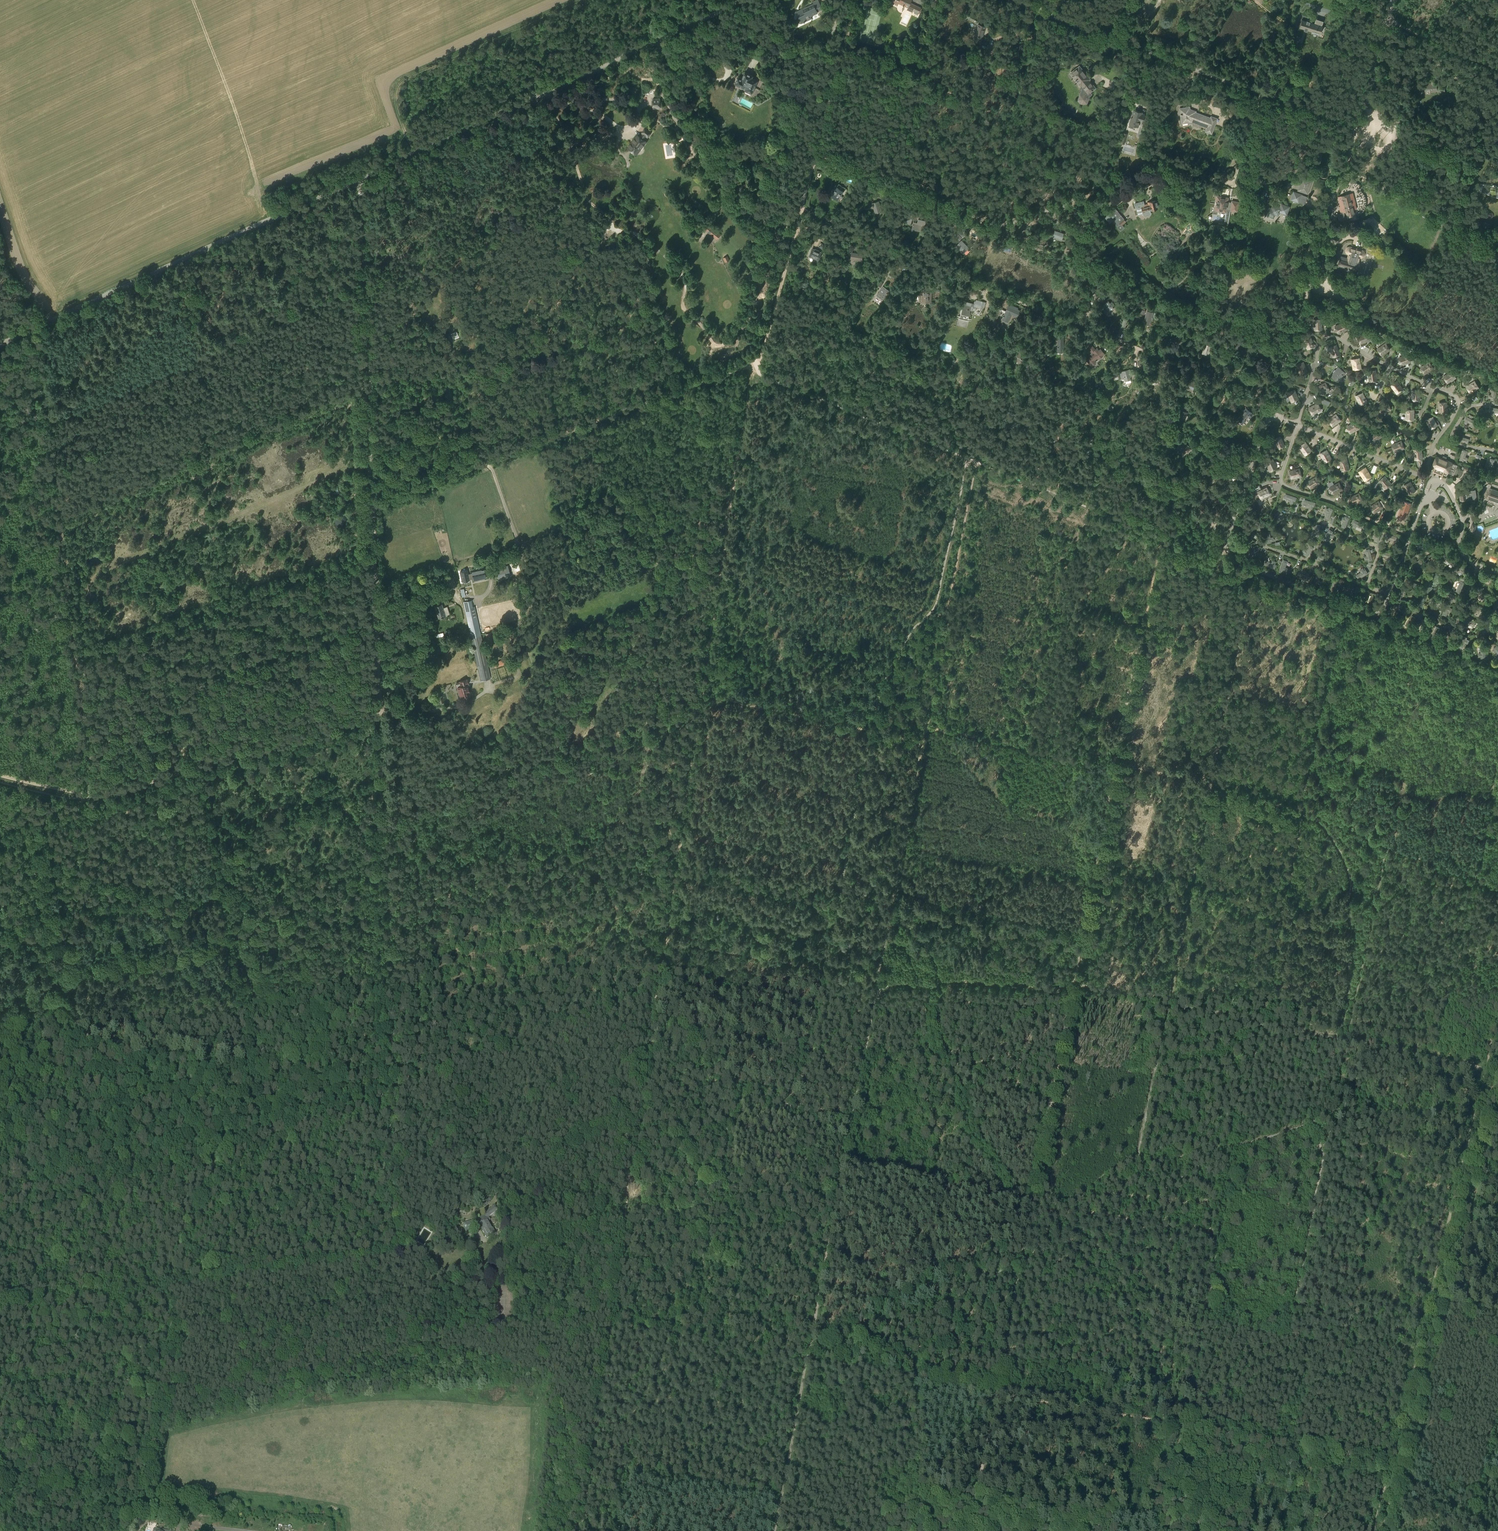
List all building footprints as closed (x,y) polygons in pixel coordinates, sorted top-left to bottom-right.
[(796,11),(802,23),(812,18),(810,16),(818,12),(818,11),(823,9),(818,0),(816,0),(812,2),(813,3),(796,11)] [(1316,18),(1314,23),(1302,19),(1299,28),(1323,35),(1326,27),(1321,25),(1322,25),(1323,21),(1316,18)] [(978,24),(973,39),(981,42),(986,26),(978,24)] [(1079,66),(1072,72),(1076,78),(1077,79),(1079,82),(1079,83),(1080,84),(1081,84),(1081,85),(1082,84),(1087,90),(1085,94),(1081,94),(1079,99),(1082,102),(1087,102),(1088,98),(1087,97),(1091,94),(1089,92),(1095,88),(1088,79),(1089,79),(1082,70),(1082,69),(1081,67),(1080,67),(1079,66)] [(992,70),(985,72),(987,78),(994,76),(992,70)] [(738,77),(736,83),(746,88),(746,89),(752,92),(757,80),(752,77),(753,75),(745,72),(742,79),(738,77)] [(1431,83),(1414,84),(1414,89),(1425,88),(1426,91),(1432,91),(1445,91),(1445,87),(1437,88),(1436,83),(1436,79),(1431,79),(1431,83)] [(1189,107),(1180,108),(1182,123),(1192,121),(1207,127),(1206,131),(1211,133),(1217,118),(1211,116),(1211,118),(1195,112),(1195,111),(1190,109),(1189,107)] [(1132,109),(1128,127),(1132,128),(1133,125),(1137,126),(1138,120),(1140,120),(1141,114),(1139,113),(1140,110),(1132,109)] [(637,134),(627,147),(636,153),(645,141),(643,139),(645,136),(646,137),(651,131),(645,127),(641,133),(639,136),(637,134)] [(360,136),(348,140),(350,144),(373,135),(372,131),(360,135),(360,136)] [(1303,177),(1298,190),(1308,194),(1313,180),(1303,177)] [(1480,191),(1497,197),(1497,186),(1481,184),(1480,191)] [(837,186),(832,195),(838,199),(839,197),(840,197),(843,193),(842,193),(844,191),(837,186)] [(1293,191),(1290,200),(1299,203),(1302,194),(1293,191)] [(1339,196),(1338,197),(1338,199),(1340,206),(1339,207),(1341,213),(1340,213),(1338,213),(1340,220),(1346,218),(1344,212),(1345,211),(1347,217),(1349,216),(1350,220),(1357,218),(1357,216),(1355,214),(1353,209),(1356,208),(1355,203),(1353,193),(1339,196)] [(1216,199),(1215,211),(1226,212),(1227,208),(1230,208),(1229,210),(1237,211),(1238,201),(1228,200),(1229,197),(1220,196),(1220,200),(1216,199)] [(1144,206),(1141,207),(1143,212),(1144,214),(1151,212),(1150,210),(1151,209),(1151,210),(1157,208),(1157,206),(1156,202),(1155,200),(1148,202),(1148,203),(1143,205),(1144,206)] [(881,211),(878,201),(872,203),(875,213),(881,211)] [(1268,207),(1266,215),(1269,216),(1269,214),(1272,215),(1272,213),(1278,215),(1279,211),(1286,214),(1289,206),(1281,204),(1280,207),(1273,205),(1272,209),(1268,207)] [(1108,215),(1113,220),(1113,221),(1121,215),(1116,208),(1108,215)] [(1093,218),(1087,212),(1082,217),(1088,223),(1093,218)] [(1108,215),(1105,217),(1110,223),(1113,220),(1108,215)] [(1121,215),(1113,221),(1113,222),(1117,226),(1120,224),(1119,223),(1124,219),(1121,215)] [(1120,224),(1117,226),(1120,230),(1123,228),(1121,225),(1126,221),(1124,219),(1119,223),(1120,224)] [(709,224),(705,230),(717,239),(720,234),(711,227),(712,226),(709,224)] [(963,237),(967,232),(969,230),(965,226),(961,230),(958,233),(963,237)] [(1055,230),(1052,236),(1062,240),(1064,233),(1055,230)] [(961,241),(956,246),(963,253),(968,248),(961,241)] [(1341,256),(1338,267),(1356,272),(1357,269),(1359,265),(1358,264),(1359,261),(1358,261),(1359,258),(1362,258),(1363,257),(1364,257),(1364,256),(1365,254),(1365,252),(1364,251),(1364,250),(1363,250),(1362,249),(1351,246),(1350,246),(1349,246),(1348,246),(1347,247),(1346,247),(1346,248),(1345,249),(1345,250),(1345,251),(1345,252),(1345,253),(1346,253),(1346,254),(1347,254),(1347,258),(1341,256)] [(812,249),(809,255),(818,259),(821,252),(818,251),(815,249),(815,250),(812,249)] [(853,253),(852,260),(863,263),(865,255),(853,253)] [(891,288),(885,283),(880,291),(886,296),(891,288)] [(918,290),(918,295),(920,295),(920,300),(930,300),(930,290),(918,290)] [(963,300),(959,313),(966,315),(965,319),(969,320),(972,309),(970,308),(972,302),(963,300)] [(1106,309),(1104,310),(1106,313),(1114,308),(1112,306),(1114,304),(1112,301),(1110,303),(1108,301),(1105,303),(1106,305),(1105,306),(1106,309)] [(1008,306),(1002,319),(1008,321),(1011,314),(1017,316),(1019,310),(1018,309),(1017,308),(1011,305),(1010,307),(1008,306)] [(1344,323),(1335,327),(1338,334),(1347,330),(1344,323)] [(457,330),(450,332),(453,339),(459,336),(457,330)] [(1366,333),(1357,337),(1359,344),(1369,340),(1366,333)] [(1309,340),(1302,343),(1306,352),(1313,349),(1309,340)] [(1090,344),(1086,347),(1091,353),(1092,355),(1087,359),(1091,365),(1096,361),(1095,360),(1098,357),(1099,359),(1103,355),(1096,348),(1095,349),(1090,344)] [(1204,348),(1203,353),(1210,355),(1211,352),(1208,352),(1210,346),(1205,344),(1204,348)] [(1385,344),(1377,350),(1381,356),(1389,350),(1385,344)] [(1335,346),(1328,349),(1332,358),(1339,356),(1335,346)] [(1018,352),(1015,361),(1022,363),(1026,355),(1018,352)] [(1408,355),(1398,358),(1401,365),(1410,362),(1408,355)] [(1358,358),(1351,360),(1353,369),(1360,368),(1358,358)] [(1428,364),(1419,369),(1424,376),(1432,370),(1428,364)] [(1302,365),(1295,368),(1299,377),(1306,374),(1302,365)] [(1338,367),(1331,376),(1338,381),(1345,372),(1338,367)] [(1130,369),(1120,372),(1121,378),(1124,377),(1125,381),(1130,379),(1130,377),(1132,376),(1130,369)] [(1451,371),(1443,377),(1447,383),(1455,378),(1451,371)] [(1374,373),(1367,374),(1368,384),(1376,383),(1374,373)] [(1185,382),(1183,386),(1193,390),(1196,382),(1187,379),(1185,382)] [(1396,381),(1391,386),(1397,394),(1403,389),(1396,381)] [(1474,381),(1466,386),(1470,392),(1478,387),(1474,381)] [(1327,384),(1318,389),(1322,396),(1331,391),(1327,384)] [(1294,390),(1287,393),(1291,402),(1298,399),(1294,390)] [(1419,390),(1412,391),(1412,401),(1420,400),(1419,390)] [(1222,393),(1218,401),(1222,403),(1223,402),(1229,404),(1229,402),(1230,403),(1231,401),(1230,401),(1231,399),(1225,396),(1226,395),(1222,393)] [(1362,393),(1356,396),(1360,405),(1367,402),(1362,393)] [(1444,400),(1437,401),(1437,411),(1445,410),(1444,400)] [(1388,403),(1379,406),(1381,413),(1391,410),(1388,403)] [(1317,404),(1309,409),(1312,415),(1321,410),(1317,404)] [(1489,411),(1490,412),(1490,414),(1494,415),(1494,412),(1497,412),(1497,408),(1490,406),(1489,411)] [(1246,408),(1238,418),(1242,422),(1244,419),(1244,420),(1245,419),(1245,418),(1250,411),(1246,408)] [(1482,408),(1478,410),(1484,420),(1488,417),(1482,408)] [(1180,410),(1177,417),(1183,420),(1186,412),(1180,410)] [(1336,415),(1328,421),(1332,427),(1340,421),(1336,415)] [(1466,415),(1463,419),(1473,425),(1476,421),(1466,415)] [(1433,417),(1426,420),(1430,429),(1437,426),(1433,417)] [(1356,422),(1347,427),(1350,433),(1359,429),(1356,422)] [(1378,430),(1370,436),(1374,442),(1382,436),(1378,430)] [(1280,437),(1274,440),(1278,449),(1284,446),(1280,437)] [(1180,440),(1175,447),(1183,453),(1189,446),(1184,442),(1180,440)] [(1401,441),(1392,445),(1395,452),(1404,448),(1401,441)] [(1305,443),(1299,447),(1305,455),(1311,451),(1305,443)] [(1421,449),(1414,450),(1415,460),(1422,459),(1421,449)] [(1463,449),(1459,460),(1463,461),(1467,451),(1463,449)] [(1327,450),(1320,454),(1325,463),(1332,459),(1327,450)] [(1436,456),(1432,467),(1436,468),(1434,471),(1442,474),(1443,471),(1448,473),(1452,475),(1456,464),(1452,463),(1445,460),(1446,458),(1443,457),(1442,459),(1436,456)] [(1490,458),(1487,469),(1491,471),(1495,460),(1490,458)] [(1347,459),(1340,462),(1343,471),(1350,469),(1347,459)] [(1272,461),(1266,464),(1270,473),(1277,470),(1272,461)] [(1361,471),(1359,472),(1362,475),(1365,480),(1366,480),(1370,477),(1371,476),(1366,468),(1364,469),(1361,471)] [(1299,470),(1289,473),(1291,480),(1301,478),(1299,470)] [(1385,476),(1379,481),(1386,489),(1391,484),(1385,476)] [(1316,477),(1308,483),(1312,489),(1320,484),(1316,477)] [(1410,482),(1404,485),(1409,494),(1416,490),(1410,482)] [(1339,483),(1331,488),(1334,494),(1343,490),(1339,483)] [(1485,494),(1486,498),(1497,502),(1497,490),(1490,487),(1486,490),(1485,494)] [(1267,488),(1258,492),(1262,499),(1271,495),(1267,488)] [(1476,490),(1459,492),(1460,500),(1462,501),(1465,500),(1466,500),(1477,498),(1476,490)] [(1360,494),(1350,498),(1353,504),(1363,500),(1360,494)] [(1305,500),(1304,504),(1309,505),(1308,508),(1312,509),(1313,506),(1314,507),(1315,502),(1305,500)] [(1379,501),(1371,507),(1375,513),(1383,508),(1379,501)] [(1403,501),(1398,516),(1406,519),(1411,503),(1403,501)] [(1329,507),(1325,518),(1330,519),(1334,509),(1329,507)] [(1279,510),(1272,519),(1275,522),(1279,517),(1281,519),(1284,516),(1281,514),(1282,513),(1279,510)] [(1346,516),(1341,526),(1346,528),(1350,518),(1346,516)] [(1253,518),(1251,523),(1261,527),(1263,522),(1253,518)] [(1354,520),(1352,524),(1362,529),(1364,525),(1354,520)] [(1478,524),(1472,521),(1469,530),(1475,533),(1478,524)] [(1330,529),(1323,538),(1327,541),(1333,532),(1330,529)] [(1243,531),(1241,535),(1250,541),(1253,537),(1243,531)] [(1385,532),(1384,537),(1385,537),(1384,540),(1388,541),(1389,538),(1395,540),(1396,536),(1385,532)] [(1304,548),(1302,551),(1304,553),(1303,554),(1307,556),(1314,548),(1310,545),(1307,550),(1304,548)] [(1254,547),(1244,552),(1246,556),(1247,556),(1248,558),(1251,557),(1250,554),(1256,552),(1254,547)] [(1448,555),(1445,559),(1455,566),(1458,562),(1448,555)] [(1420,559),(1412,567),(1415,570),(1423,562),(1420,559)] [(1266,560),(1264,564),(1274,568),(1276,564),(1266,560)] [(1283,560),(1279,570),(1283,572),(1287,561),(1283,560)] [(512,576),(509,564),(502,566),(503,570),(496,572),(498,579),(512,576)] [(1463,564),(1454,571),(1457,574),(1466,568),(1463,564)] [(1361,572),(1356,575),(1358,579),(1368,573),(1365,570),(1363,568),(1360,570),(1361,572)] [(483,569),(471,572),(471,573),(473,578),(473,579),(485,577),(483,569)] [(467,570),(460,571),(462,581),(469,579),(467,570)] [(1300,573),(1298,578),(1308,582),(1310,578),(1300,573)] [(1317,573),(1313,583),(1317,585),(1321,575),(1317,573)] [(1481,573),(1479,578),(1489,582),(1491,578),(1481,573)] [(1334,580),(1330,590),(1334,591),(1338,581),(1334,580)] [(1409,580),(1407,585),(1418,589),(1420,585),(1409,580)] [(1460,581),(1456,592),(1461,594),(1465,583),(1460,581)] [(1477,588),(1474,591),(1483,600),(1486,596),(1477,588)] [(1447,591),(1445,595),(1455,601),(1457,597),(1447,591)] [(1431,596),(1429,600),(1435,603),(1434,605),(1437,607),(1438,604),(1439,605),(1441,600),(1431,596)] [(463,601),(471,637),(481,635),(476,609),(478,608),(477,606),(475,606),(473,599),(463,601)] [(1471,603),(1469,607),(1479,613),(1481,610),(1471,603)] [(442,604),(435,606),(438,618),(446,615),(442,604)] [(1447,605),(1442,615),(1447,617),(1451,606),(1447,605)] [(1412,616),(1406,625),(1409,628),(1416,618),(1412,616)] [(1425,618),(1421,628),(1425,630),(1429,620),(1425,618)] [(1437,627),(1432,637),(1436,639),(1441,628),(1437,627)] [(1446,630),(1445,634),(1447,634),(1445,642),(1450,643),(1453,631),(1449,629),(1448,631),(1446,630)] [(491,678),(481,635),(471,637),(481,681),(491,678)] [(461,685),(457,686),(460,697),(470,694),(466,679),(460,681),(461,685)] [(478,1219),(463,1223),(466,1232),(481,1228),(486,1238),(495,1233),(487,1220),(490,1219),(488,1217),(497,1209),(494,1205),(482,1216),(478,1217),(478,1219)]
